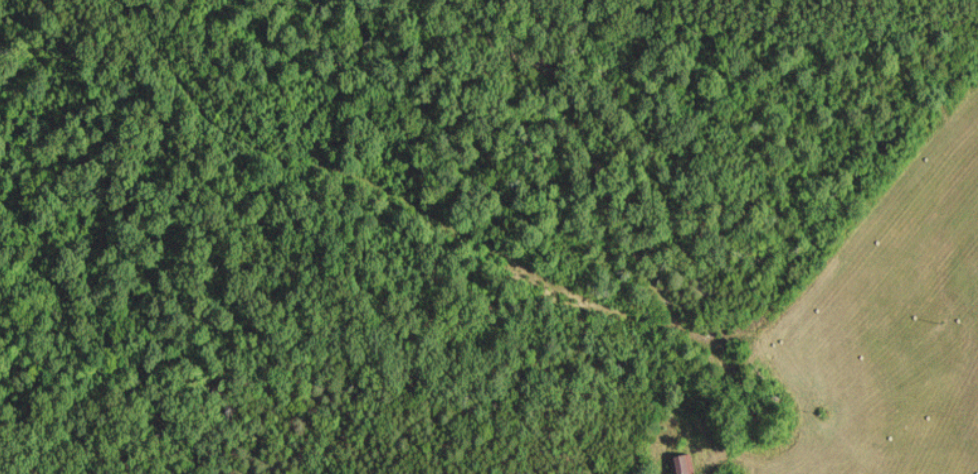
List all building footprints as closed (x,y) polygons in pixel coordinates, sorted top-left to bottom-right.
[(695,456),(682,459),(685,473),(699,473),(695,456)]
